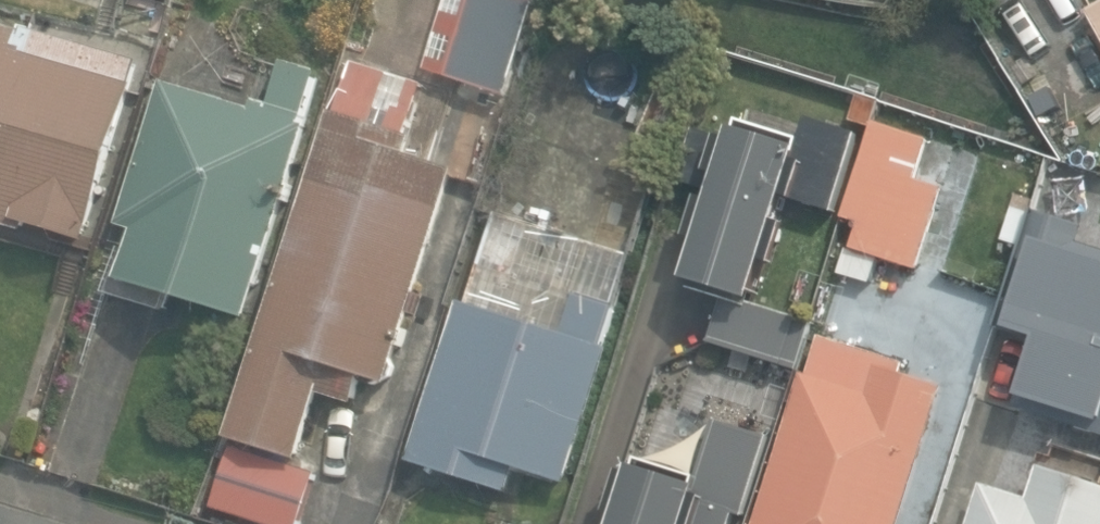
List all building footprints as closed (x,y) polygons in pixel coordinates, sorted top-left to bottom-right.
[(534,0),(468,0),(456,35),(449,33),(440,62),(447,64),(444,74),(505,93),(534,0)] [(1083,8),(1099,38),(1099,0),(1097,0),(1083,8)] [(22,227),(24,218),(83,236),(136,58),(36,29),(30,50),(23,48),(24,44),(16,41),(21,25),(0,18),(0,221),(22,227)] [(105,290),(166,309),(172,290),(246,313),(320,78),(314,76),(317,68),(282,57),(268,100),(252,95),(249,104),(159,76),(113,223),(124,226),(105,290)] [(225,432),(299,455),(319,392),(353,402),(362,374),(386,381),(455,165),(404,148),(425,83),(350,59),(334,109),(329,107),(225,432)] [(688,285),(722,296),(709,337),(798,365),(813,319),(749,299),(762,258),(774,261),(787,218),(776,215),(782,194),(833,210),(858,130),(806,114),(799,134),(737,114),(734,124),(731,123),(728,134),(717,131),(717,133),(694,126),(678,177),(708,187),(706,194),(698,192),(685,233),(694,236),(682,273),(691,276),(688,285)] [(929,134),(873,116),(842,214),(858,219),(850,244),(918,266),(944,185),(915,176),(929,134)] [(1078,412),(1074,424),(1099,432),(1099,246),(1077,239),(1082,223),(1032,207),(1014,263),(1022,265),(1003,323),(1034,333),(1016,392),(1078,412)] [(405,457),(509,490),(516,466),(566,482),(609,346),(603,344),(633,251),(495,208),(466,300),(456,297),(405,457)] [(802,368),(752,523),(897,523),(943,382),(903,369),(906,360),(820,333),(808,370),(802,368)] [(735,510),(743,513),(769,432),(716,415),(698,472),(637,453),(635,461),(627,458),(625,465),(618,463),(604,508),(611,511),(607,523),(731,523),(735,510)] [(316,470),(229,443),(210,505),(273,523),(299,523),(316,470)] [(981,480),(967,523),(1099,523),(1099,483),(1039,463),(1028,496),(981,480)]
